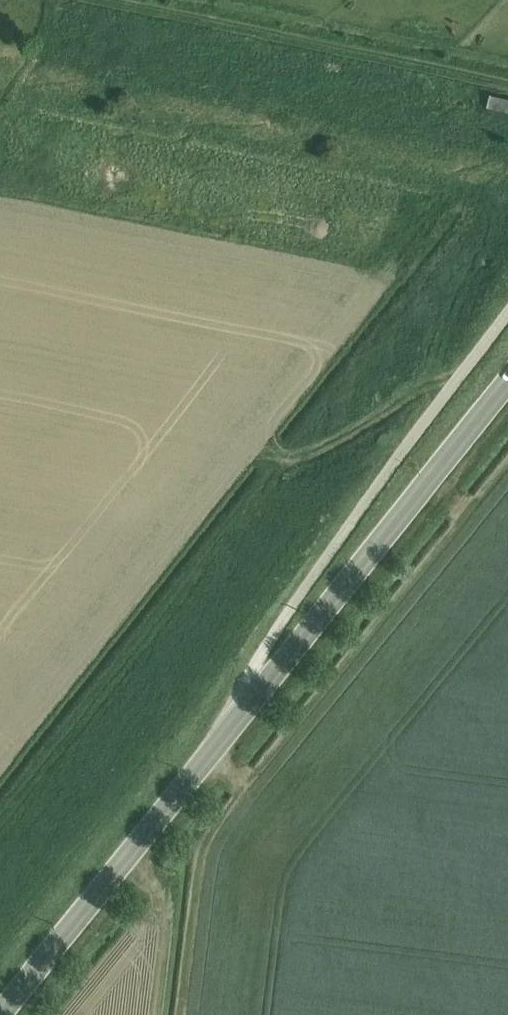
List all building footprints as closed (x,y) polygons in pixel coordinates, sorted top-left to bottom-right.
[(485,106),(507,111),(507,98),(487,93),(485,106)]
